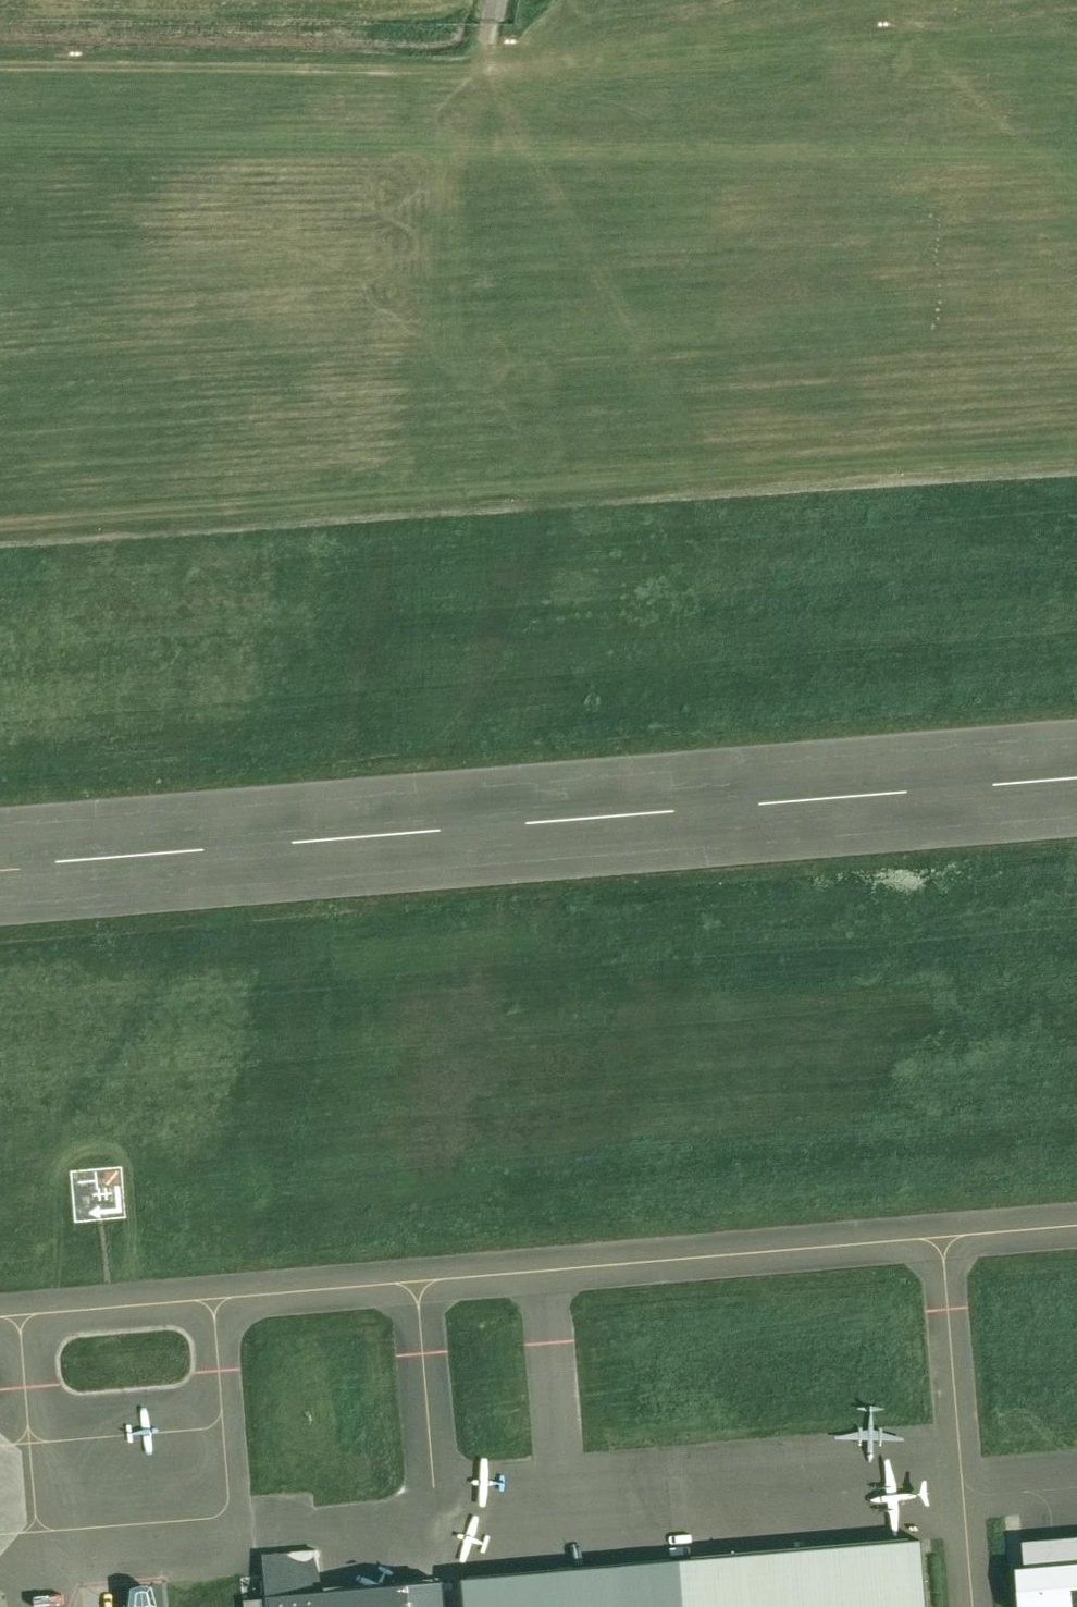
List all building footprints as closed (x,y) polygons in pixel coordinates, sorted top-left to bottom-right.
[(1023,1543),(1028,1606),(1076,1606),(1076,1538),(1023,1543)] [(681,1563),(684,1606),(928,1606),(923,1543),(681,1563)] [(459,1582),(461,1606),(684,1606),(681,1563),(673,1564),(673,1561),(465,1579),(465,1581),(459,1582)] [(265,1598),(265,1606),(443,1606),(441,1583),(321,1593),(265,1598)] [(127,1606),(155,1606),(151,1591),(140,1590),(129,1593),(127,1606)]
